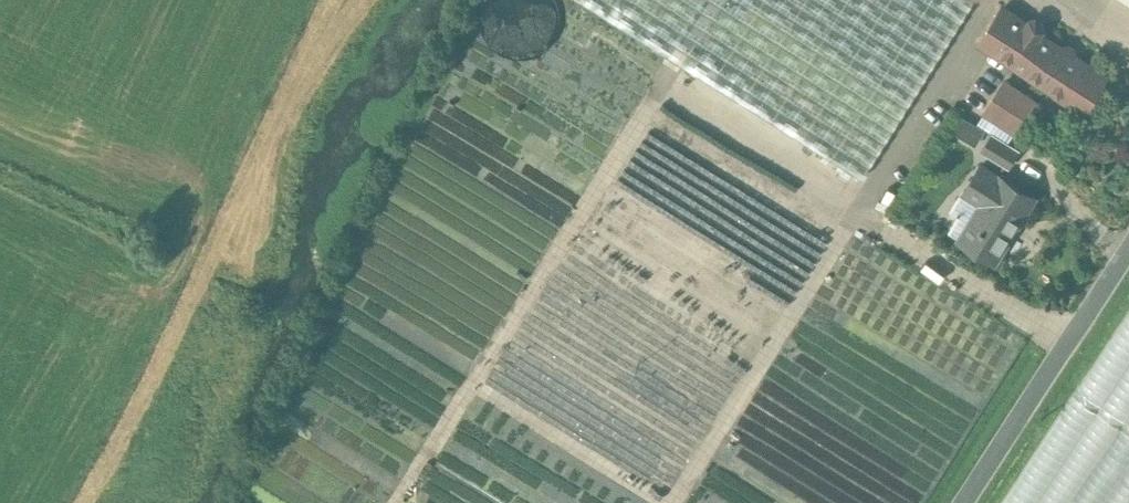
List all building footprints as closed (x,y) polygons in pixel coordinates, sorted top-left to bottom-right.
[(863,180),(927,77),(975,0),(576,0),(863,180)] [(1030,20),(1027,25),(1002,9),(980,44),(1039,82),(1061,48),(1041,34),(1044,29),(1043,23),(1036,19),(1030,20)] [(1106,76),(1061,48),(1039,82),(1084,111),(1106,76)] [(1034,103),(1004,84),(985,113),(1015,133),(1034,103)] [(963,119),(957,136),(978,143),(984,127),(963,119)] [(1018,153),(992,137),(982,152),(1009,168),(1018,153)] [(972,152),(958,143),(950,154),(964,164),(972,152)] [(1035,199),(981,166),(965,193),(964,193),(951,214),(977,230),(969,243),(997,261),(1035,199)] [(1001,502),(1128,502),(1128,308),(1001,502)]
